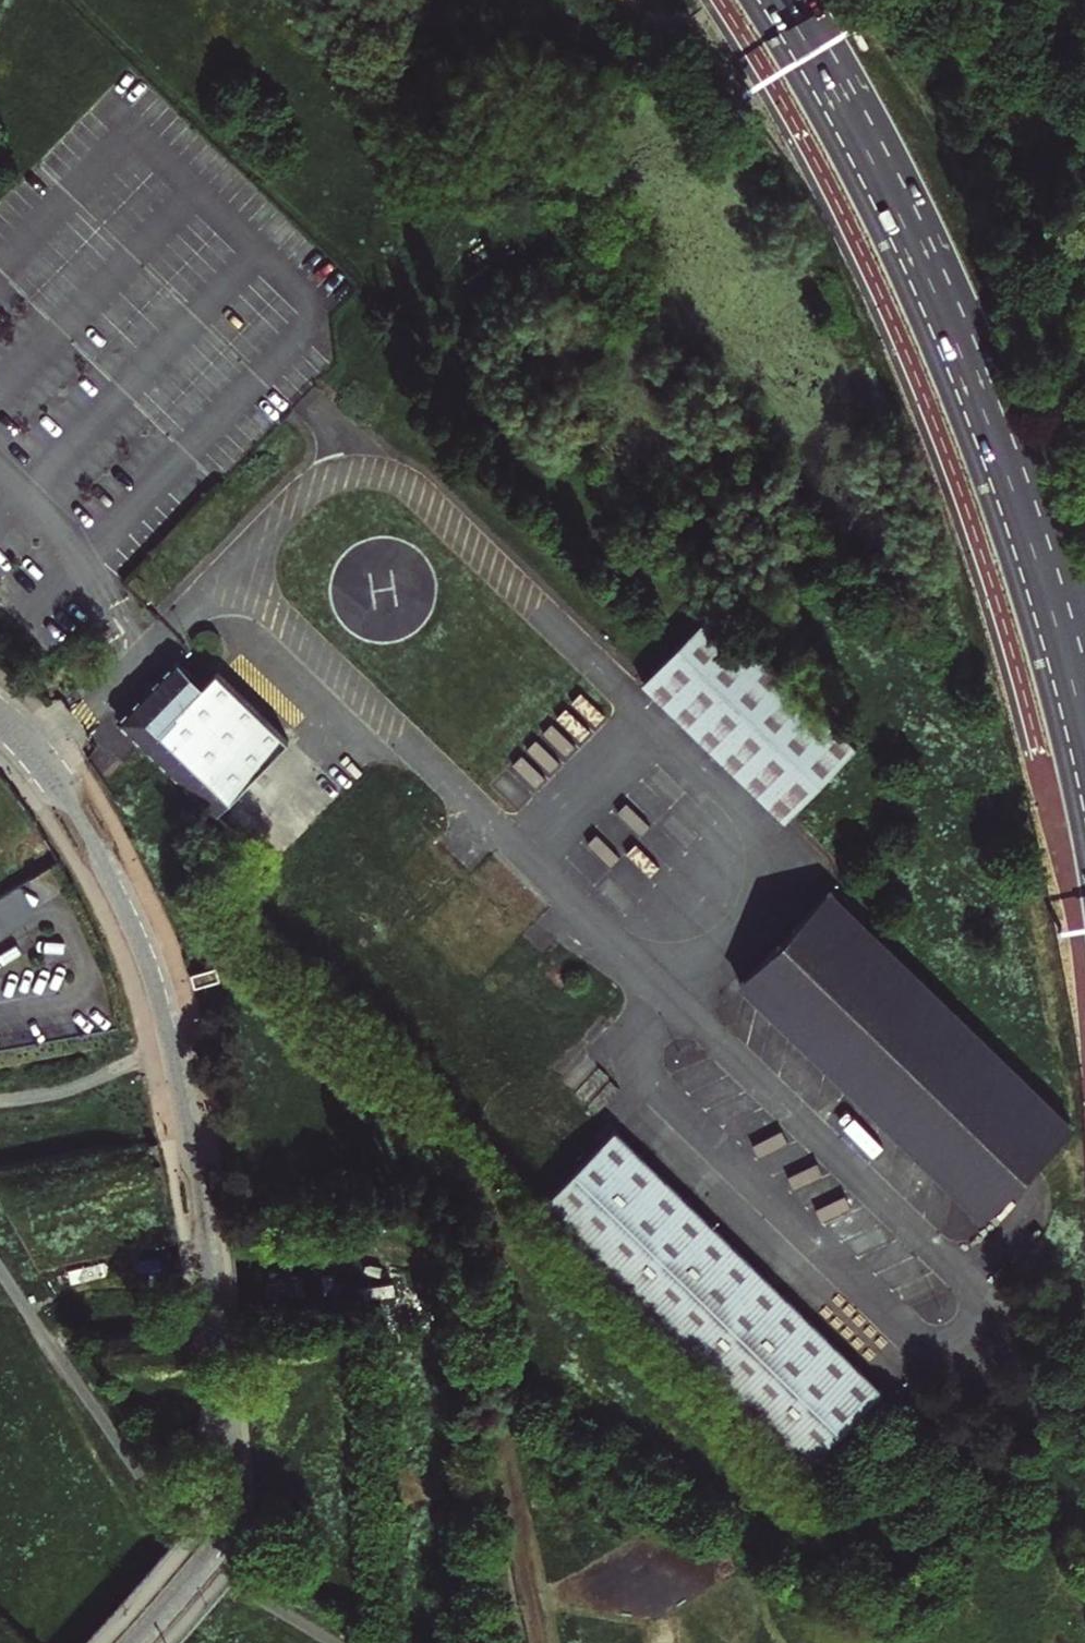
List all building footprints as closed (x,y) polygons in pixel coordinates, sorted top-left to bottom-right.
[(853,744),(711,610),(642,682),(784,820),(853,744)] [(287,740),(217,671),(203,686),(177,658),(117,721),(215,816),(287,740)] [(1069,1125),(829,892),(740,985),(980,1216),(1069,1125)] [(216,967),(190,974),(194,988),(220,980),(216,967)] [(881,1391),(612,1132),(534,1212),(803,1473),(881,1391)]
